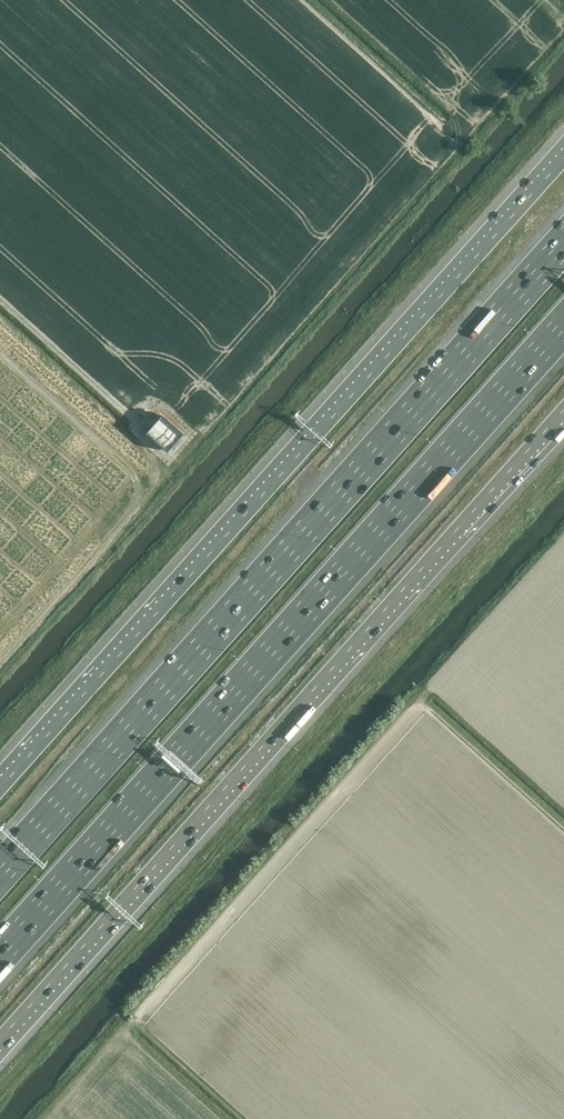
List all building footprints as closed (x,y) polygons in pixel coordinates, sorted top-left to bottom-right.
[(167,449),(181,433),(161,415),(147,431),(167,449)]
